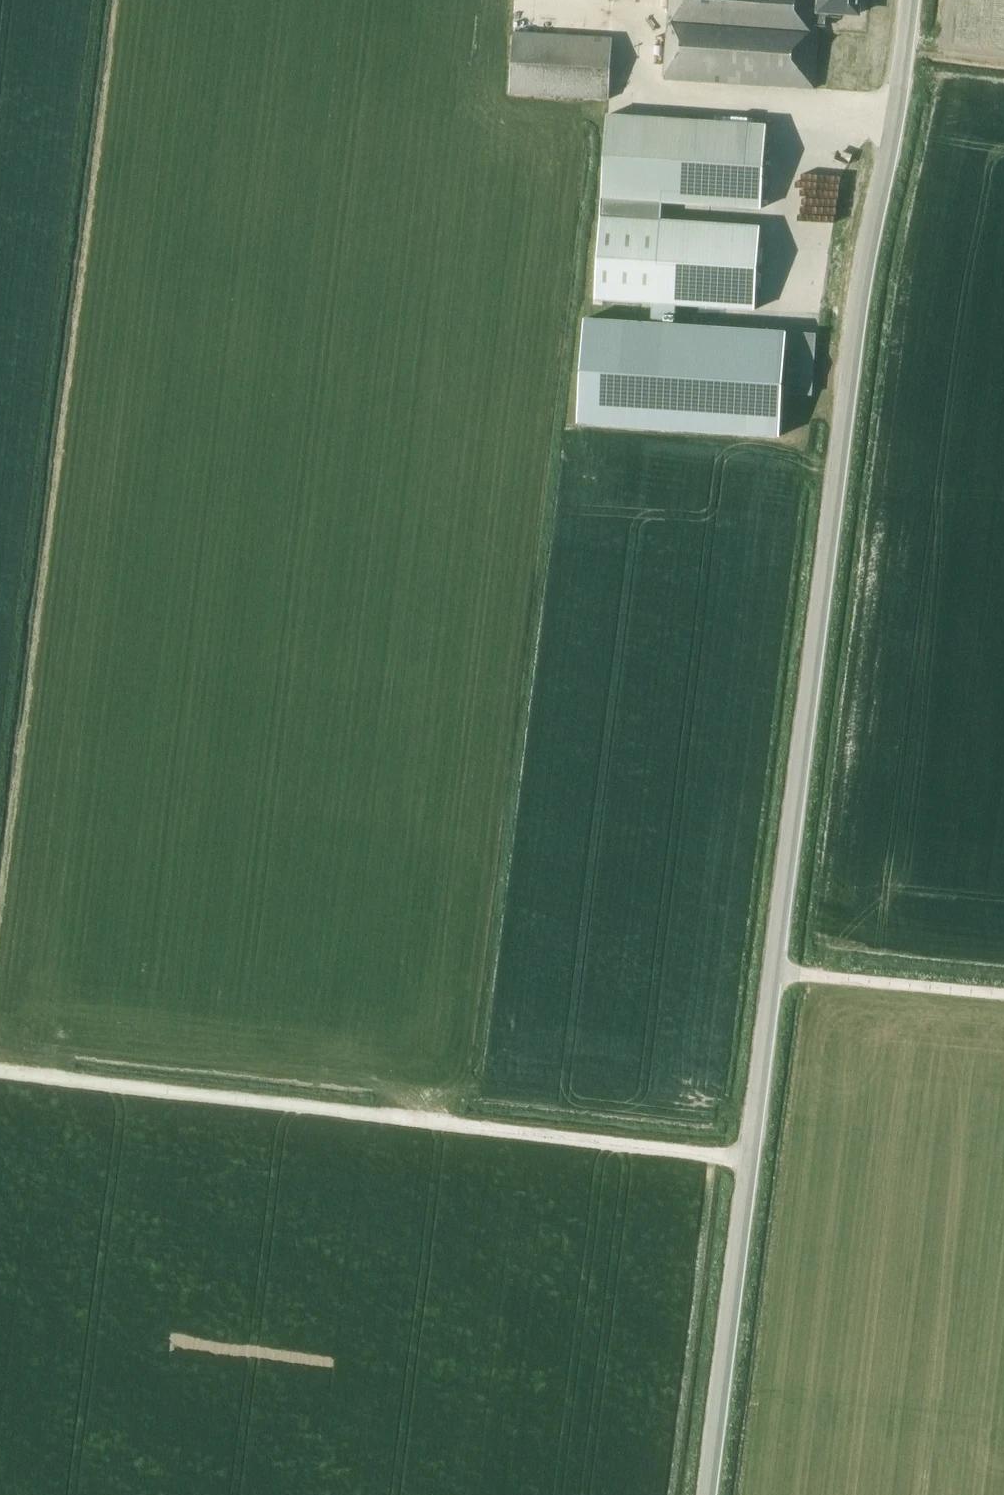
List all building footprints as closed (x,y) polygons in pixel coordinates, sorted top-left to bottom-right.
[(862,0),(669,0),(663,74),(812,86),(817,26),(825,26),(826,16),(843,18),(843,14),(861,16),(862,0)] [(511,26),(508,88),(606,94),(611,32),(511,26)] [(649,304),(648,324),(585,320),(578,424),(780,438),(787,332),(675,326),(676,306),(753,310),(758,228),(659,222),(661,202),(760,210),(766,126),(605,116),(594,300),(649,304)]
